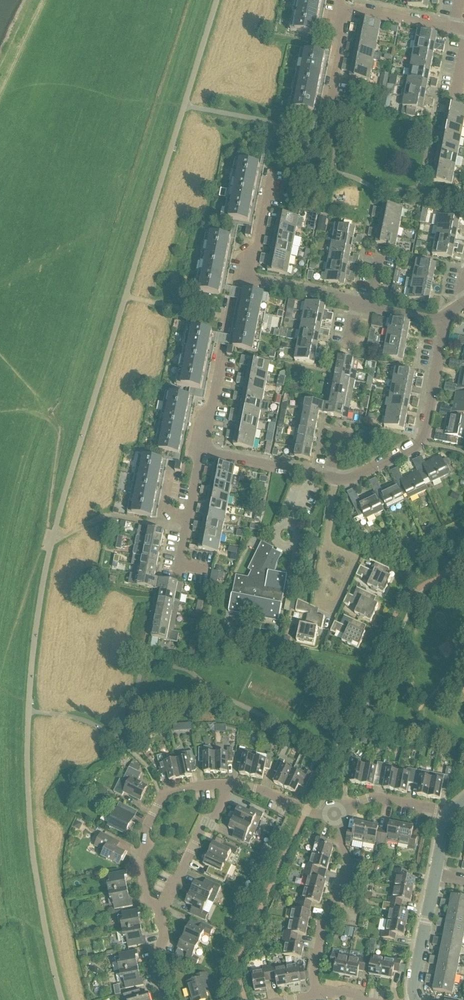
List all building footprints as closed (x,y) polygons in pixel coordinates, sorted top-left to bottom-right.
[(322,0),(297,0),(291,32),(315,36),(322,0)] [(408,6),(428,10),(430,0),(409,0),(408,6)] [(361,20),(359,30),(379,34),(381,24),(361,20)] [(359,30),(358,39),(377,43),(379,34),(359,30)] [(418,31),(416,41),(435,45),(437,35),(418,31)] [(347,43),(347,47),(352,48),(356,49),(375,53),(377,43),(358,39),(357,43),(355,42),(353,44),(347,43)] [(439,46),(435,45),(416,41),(414,51),(434,54),(434,51),(443,53),(444,50),(438,49),(439,46)] [(356,49),(354,58),(373,62),(375,53),(356,49)] [(414,51),(412,60),(432,64),(434,54),(414,51)] [(311,54),(301,52),(290,110),(314,115),(326,57),(311,54)] [(344,60),(343,66),(372,72),(373,62),(354,58),(353,61),(344,60)] [(412,60),(410,69),(430,73),(432,64),(412,60)] [(343,66),(342,71),(351,73),(350,78),(370,81),(372,72),(343,66)] [(410,69),(409,79),(428,83),(430,73),(410,69)] [(387,89),(389,75),(383,74),(380,88),(387,89)] [(409,79),(407,88),(426,92),(428,83),(409,79)] [(407,88),(405,98),(424,101),(426,92),(407,88)] [(424,101),(405,98),(403,108),(422,111),(424,101)] [(445,115),(463,119),(463,109),(447,105),(445,115)] [(444,125),(463,129),(463,123),(463,119),(445,115),(444,125)] [(444,125),(442,134),(461,138),(463,129),(444,125)] [(442,134),(440,144),(459,148),(461,138),(442,134)] [(440,144),(438,153),(457,157),(459,148),(440,144)] [(438,153),(436,162),(456,166),(457,157),(438,153)] [(260,167),(236,162),(225,219),(235,221),(249,224),(260,167)] [(436,162),(434,172),(454,176),(456,166),(436,162)] [(454,176),(434,172),(432,182),(452,186),(454,176)] [(373,210),(373,214),(378,215),(382,216),(401,219),(403,209),(384,205),(383,209),(374,208),(374,210),(373,210)] [(420,223),(421,223),(426,224),(427,215),(428,212),(422,211),(420,223)] [(279,214),(277,224),(297,228),(299,218),(279,214)] [(401,219),(382,216),(380,225),(399,229),(401,219)] [(438,226),(458,230),(461,231),(463,232),(463,228),(462,227),(463,227),(461,225),(459,224),(460,220),(440,217),(438,226)] [(277,224),(275,234),(295,238),(297,228),(277,224)] [(317,231),(325,233),(326,226),(318,225),(317,231)] [(336,225),(334,235),(353,239),(355,229),(336,225)] [(370,229),(369,233),(398,238),(399,229),(380,225),(379,231),(370,229)] [(438,226),(436,236),(456,240),(458,230),(438,226)] [(410,237),(412,231),(404,228),(402,234),(410,237)] [(398,238),(369,233),(368,236),(374,237),(374,239),(377,240),(376,244),(396,248),(398,238)] [(231,239),(207,234),(196,292),(214,295),(220,297),(231,239)] [(265,238),(264,241),(293,247),(295,238),(275,234),(275,237),(273,237),(271,237),(271,239),(265,238)] [(297,235),(295,247),(304,249),(307,237),(297,235)] [(334,235),(332,245),(351,249),(352,244),(356,245),(356,244),(362,245),(362,241),(357,240),(353,239),(334,235)] [(435,245),(454,249),(457,250),(463,251),(463,247),(458,246),(459,245),(455,244),(456,240),(436,236),(435,245)] [(403,237),(400,243),(413,250),(416,244),(403,237)] [(264,245),(269,246),(269,247),(270,248),(272,249),(272,253),(291,256),(293,247),(264,241),(264,245)] [(332,245),(330,254),(350,258),(351,249),(332,245)] [(454,249),(435,245),(433,255),(452,259),(454,249)] [(262,255),(261,260),(289,266),(291,256),(272,253),(271,257),(262,255)] [(330,254),(328,264),(348,268),(349,263),(353,264),(353,263),(358,263),(359,260),(353,259),(350,258),(330,254)] [(260,264),(266,265),(267,267),(269,268),(268,272),(287,276),(289,266),(261,260),(260,264)] [(417,261),(415,271),(434,275),(436,265),(417,261)] [(328,264),(327,273),(346,277),(349,278),(355,279),(356,274),(347,272),(348,268),(328,264)] [(415,271),(413,280),(433,284),(434,275),(415,271)] [(346,277),(327,273),(325,283),(344,287),(345,281),(354,282),(355,279),(349,278),(346,277)] [(413,280),(411,290),(431,294),(433,284),(413,280)] [(431,294),(411,290),(409,300),(429,303),(431,294)] [(269,296),(245,291),(234,346),(234,348),(236,349),(258,353),(269,296)] [(325,307),(306,303),(304,313),(324,316),(327,317),(328,313),(328,311),(325,310),(325,307)] [(304,313),(302,322),(322,326),(324,316),(304,313)] [(391,319),(389,329),(408,333),(410,323),(391,319)] [(302,322),(300,331),(320,335),(329,337),(330,331),(321,329),(322,326),(302,322)] [(189,324),(188,328),(208,332),(209,328),(189,324)] [(179,375),(177,386),(195,390),(197,390),(207,337),(208,332),(188,328),(187,334),(179,375)] [(280,331),(279,337),(285,338),(287,329),(283,328),(281,328),(280,331)] [(389,329),(387,339),(406,343),(408,333),(389,329)] [(300,331),(298,341),(318,345),(319,341),(328,343),(329,337),(320,335),(300,331)] [(387,339),(385,348),(405,352),(406,343),(387,339)] [(298,341),(297,350),(316,354),(318,345),(298,341)] [(380,351),(384,352),(383,358),(403,362),(405,352),(385,348),(381,347),(380,351)] [(316,354),(297,350),(295,360),(314,364),(316,354)] [(449,367),(461,369),(463,369),(463,355),(463,362),(450,360),(449,367)] [(241,360),(240,365),(249,367),(249,370),(268,374),(270,364),(247,360),(248,358),(242,357),(241,360)] [(339,358),(337,368),(357,372),(359,361),(339,358)] [(337,368),(335,377),(355,381),(357,372),(337,368)] [(396,369),(394,379),(413,383),(415,373),(410,372),(410,369),(404,368),(403,371),(396,369)] [(444,391),(456,393),(457,393),(457,392),(463,394),(463,369),(461,369),(458,386),(446,384),(444,391)] [(247,379),(247,380),(266,383),(268,374),(249,370),(247,379)] [(335,377),(333,387),(353,391),(355,381),(335,377)] [(244,379),(238,378),(237,384),(246,385),(245,389),(264,393),(266,383),(247,380),(244,379)] [(394,379),(392,389),(411,392),(413,383),(394,379)] [(280,400),(280,386),(271,386),(271,400),(280,400)] [(333,387),(332,396),(351,400),(353,391),(333,387)] [(235,393),(234,397),(240,398),(243,398),(263,402),(264,393),(245,389),(244,393),(239,392),(239,394),(235,393)] [(392,389),(390,398),(410,402),(411,392),(392,389)] [(440,414),(447,416),(447,415),(463,418),(463,394),(457,392),(457,393),(453,409),(441,407),(440,414)] [(190,397),(166,393),(157,439),(155,450),(165,452),(179,455),(188,408),(190,397)] [(332,396),(330,405),(330,406),(349,410),(351,400),(332,396)] [(243,398),(241,408),(261,412),(263,402),(243,398)] [(390,398),(388,407),(408,411),(410,402),(390,398)] [(302,400),(300,410),(319,413),(319,414),(321,414),(323,404),(302,400)] [(328,405),(326,415),(347,419),(349,410),(330,406),(330,405),(328,405)] [(388,407),(386,417),(406,421),(408,411),(388,407)] [(231,410),(230,416),(259,421),(261,412),(241,408),(241,411),(231,410)] [(300,410),(298,419),(317,423),(319,414),(319,413),(300,410)] [(447,416),(444,432),(437,431),(435,441),(457,445),(458,438),(463,439),(463,433),(463,418),(447,415),(447,416)] [(259,421),(230,416),(229,421),(238,423),(238,427),(257,431),(259,421)] [(406,421),(386,417),(384,427),(404,431),(406,421)] [(298,419),(296,428),(315,432),(317,423),(298,419)] [(238,427),(236,436),(255,440),(257,431),(238,427)] [(296,428),(294,438),(314,442),(315,432),(296,428)] [(255,440),(236,436),(232,435),(227,434),(226,438),(231,439),(231,440),(232,442),(234,442),(234,446),(253,450),(255,440)] [(294,438),(292,447),(312,451),(314,442),(294,438)] [(273,444),(267,443),(265,454),(271,456),(273,444)] [(292,447),(290,457),(310,461),(312,451),(292,447)] [(163,461),(139,456),(128,513),(152,518),(161,471),(162,466),(163,461)] [(413,461),(418,472),(419,472),(423,481),(429,479),(431,483),(449,474),(441,456),(425,464),(422,457),(413,461)] [(205,468),(205,472),(233,477),(235,467),(216,463),(215,468),(212,468),(211,469),(205,468)] [(391,471),(396,483),(397,482),(403,496),(407,494),(409,499),(427,490),(423,481),(419,472),(418,472),(403,480),(398,468),(391,471)] [(205,472),(204,475),(209,476),(210,478),(213,479),(212,483),(231,487),(233,477),(205,472)] [(369,482),(375,493),(382,506),(385,505),(387,509),(405,500),(403,496),(397,482),(396,483),(381,490),(376,479),(369,482)] [(266,484),(259,482),(257,492),(264,493),(266,484)] [(201,487),(201,490),(207,492),(210,492),(230,496),(231,487),(212,483),(211,487),(209,486),(207,488),(201,487)] [(375,493),(359,500),(354,489),(347,492),(359,517),(363,515),(365,519),(384,511),(382,506),(375,493)] [(210,492),(207,492),(210,493),(208,502),(228,506),(230,496),(210,492)] [(460,496),(453,492),(450,497),(457,501),(460,496)] [(198,505),(197,509),(203,510),(206,511),(226,515),(228,506),(208,502),(207,506),(207,505),(203,506),(198,505)] [(196,513),(202,514),(203,514),(203,515),(205,515),(204,520),(224,524),(226,515),(206,511),(203,510),(197,509),(196,513)] [(194,524),(193,528),(199,529),(203,530),(222,534),(224,524),(204,520),(204,524),(195,522),(195,524),(194,524)] [(140,527),(138,537),(162,541),(164,532),(140,527)] [(203,530),(201,539),(220,543),(222,534),(203,530)] [(138,537),(136,546),(160,551),(162,541),(138,537)] [(220,543),(201,539),(199,547),(199,549),(200,549),(218,553),(220,543)] [(279,620),(287,577),(275,575),(276,569),(284,553),(278,550),(277,552),(275,551),(273,551),(274,548),(262,542),(257,552),(248,570),(251,572),(248,578),(236,576),(233,594),(232,594),(229,610),(279,620)] [(136,546),(134,556),(158,560),(160,551),(136,546)] [(239,548),(224,546),(223,552),(231,553),(230,560),(236,561),(239,548)] [(158,560),(134,556),(133,565),(137,566),(156,570),(158,560)] [(363,576),(372,579),(368,587),(384,594),(392,578),(387,576),(389,570),(370,561),(378,565),(374,573),(361,567),(356,576),(362,579),(363,576)] [(137,566),(135,575),(155,579),(156,570),(137,566)] [(212,572),(210,582),(216,583),(217,579),(218,573),(212,572)] [(129,585),(133,585),(153,589),(155,579),(135,575),(131,574),(129,585)] [(288,611),(289,612),(292,598),(296,579),(294,578),(291,578),(284,611),(288,611)] [(163,580),(161,590),(181,594),(183,584),(163,580)] [(350,604),(359,607),(355,615),(371,622),(379,606),(374,604),(377,598),(357,589),(365,593),(362,601),(348,595),(344,604),(349,607),(350,604)] [(161,590),(160,600),(179,604),(181,594),(161,590)] [(292,598),(289,612),(290,612),(290,609),(291,604),(297,606),(296,610),(296,612),(308,614),(306,626),(301,625),(297,642),(314,645),(318,629),(322,630),(325,617),(318,615),(319,610),(316,609),(311,606),(298,600),(292,598)] [(160,600),(158,609),(177,613),(179,604),(160,600)] [(158,609),(156,619),(175,622),(177,613),(158,609)] [(366,627),(345,617),(344,617),(352,621),(349,629),(335,623),(331,632),(336,635),(337,632),(346,635),(342,643),(358,650),(366,634),(363,633),(366,627)] [(156,619),(154,628),(173,632),(175,622),(156,619)] [(173,632),(154,628),(152,638),(178,643),(180,633),(173,632)] [(199,762),(204,762),(204,773),(216,773),(216,754),(217,754),(217,751),(214,751),(213,749),(211,748),(210,747),(205,747),(205,748),(199,748),(199,762)] [(216,754),(216,773),(228,773),(228,762),(233,762),(233,748),(227,748),(227,754),(217,754),(216,754)] [(242,764),(240,775),(251,777),(255,758),(256,758),(257,753),(240,749),(237,763),(242,764)] [(177,760),(181,779),(193,777),(192,773),(196,772),(197,771),(193,751),(176,755),(177,760)] [(181,779),(177,760),(166,762),(164,755),(157,756),(161,772),(168,771),(170,782),(181,779)] [(255,758),(251,777),(262,779),(265,769),(270,770),(273,756),(268,755),(266,760),(256,758),(255,758)] [(352,772),(350,783),(362,785),(365,766),(361,765),(362,760),(350,757),(347,771),(352,772)] [(279,774),(274,783),(285,788),(293,771),(283,766),(285,761),(280,759),(274,771),(279,774)] [(365,766),(362,785),(373,787),(375,777),(380,778),(383,764),(378,763),(377,768),(365,766)] [(383,764),(380,778),(386,779),(384,789),(395,792),(399,772),(394,771),(395,769),(392,765),(383,764)] [(129,768),(123,781),(121,780),(114,792),(123,797),(125,793),(141,801),(148,787),(138,782),(142,774),(129,768)] [(399,772),(395,792),(406,794),(408,783),(414,784),(417,770),(411,769),(410,769),(406,771),(405,774),(399,772)] [(293,771),(285,788),(295,793),(300,783),(306,786),(312,773),(306,770),(304,774),(299,772),(299,773),(293,771)] [(417,770),(414,784),(419,785),(417,796),(428,798),(433,774),(417,770)] [(433,774),(428,798),(440,800),(442,790),(447,791),(450,777),(433,774)] [(97,790),(105,794),(107,790),(99,786),(97,790)] [(239,808),(234,819),(256,829),(261,819),(264,814),(251,808),(249,813),(239,808)] [(126,835),(132,822),(128,820),(131,815),(120,809),(117,815),(115,814),(109,826),(126,835)] [(234,819),(229,829),(239,834),(237,839),(249,845),(256,829),(234,819)] [(353,841),(363,843),(367,825),(356,822),(354,831),(348,830),(346,843),(352,844),(353,841)] [(383,830),(381,844),(387,845),(387,842),(398,844),(402,825),(391,823),(389,831),(383,830)] [(367,825),(363,843),(375,846),(375,843),(381,844),(383,830),(378,829),(378,827),(367,825)] [(402,825),(398,844),(409,846),(409,849),(415,851),(417,840),(411,839),(412,836),(413,828),(402,825)] [(275,826),(271,836),(276,838),(281,828),(275,826)] [(119,865),(125,853),(116,849),(119,843),(101,834),(95,846),(105,851),(102,857),(119,865)] [(315,844),(312,854),(330,859),(333,848),(325,846),(327,840),(314,837),(312,843),(315,844)] [(265,839),(261,850),(272,854),(276,844),(265,839)] [(213,844),(209,854),(226,862),(231,852),(236,854),(238,849),(226,843),(223,848),(213,844)] [(209,854),(204,865),(210,868),(207,874),(225,882),(233,865),(226,862),(209,854)] [(306,864),(304,870),(318,874),(319,868),(327,871),(330,859),(312,854),(309,865),(306,864)] [(318,874),(304,870),(303,876),(308,877),(305,888),(323,893),(326,882),(316,879),(318,874)] [(396,876),(394,887),(413,891),(415,879),(407,878),(408,872),(394,870),(393,876),(396,876)] [(107,881),(109,893),(127,889),(125,878),(128,878),(126,872),(108,875),(109,881),(107,881)] [(196,883),(191,893),(208,901),(209,901),(214,904),(221,887),(208,881),(205,887),(196,883)] [(251,890),(244,886),(240,892),(248,896),(251,890)] [(389,897),(388,903),(401,906),(402,901),(411,902),(413,891),(394,887),(392,898),(389,897)] [(299,898),(297,904),(310,907),(312,902),(320,904),(323,893),(305,888),(302,899),(299,898)] [(127,889),(109,893),(111,905),(114,904),(115,910),(133,906),(132,900),(130,901),(127,889)] [(208,901),(191,893),(186,904),(196,908),(193,915),(206,921),(209,914),(204,912),(208,901)] [(450,905),(463,908),(463,898),(452,895),(450,905)] [(390,910),(388,921),(406,925),(409,913),(400,912),(401,906),(388,903),(387,909),(390,910)] [(292,909),(289,921),(308,924),(310,913),(309,913),(310,907),(297,904),(296,910),(292,909)] [(448,915),(463,918),(463,908),(450,905),(448,915)] [(121,919),(123,931),(141,928),(139,916),(141,916),(140,910),(122,913),(123,918),(121,919)] [(446,924),(463,928),(463,918),(448,915),(446,924)] [(284,931),(283,937),(297,940),(298,934),(306,936),(308,924),(289,921),(287,932),(284,931)] [(406,925),(388,921),(385,932),(382,931),(381,937),(395,940),(396,934),(404,936),(406,925)] [(189,926),(184,937),(199,945),(205,933),(210,936),(213,929),(202,924),(199,930),(189,926)] [(444,934),(463,938),(463,937),(463,928),(446,924),(444,934)] [(354,928),(347,927),(345,936),(352,937),(354,928)] [(141,928),(123,931),(125,943),(127,943),(128,948),(147,944),(146,939),(143,939),(141,928)] [(444,934),(442,945),(462,949),(463,938),(444,934)] [(199,945),(184,937),(178,949),(188,954),(185,960),(197,965),(199,959),(194,956),(199,945)] [(297,940),(283,937),(282,943),(285,944),(283,955),(302,958),(304,947),(296,945),(297,940)] [(442,945),(440,955),(460,959),(462,949),(442,945)] [(327,962),(331,963),(330,965),(336,966),(334,974),(346,977),(349,958),(340,956),(341,951),(333,949),(332,955),(329,954),(327,962)] [(118,960),(120,972),(138,969),(136,957),(139,957),(137,951),(119,955),(120,960),(118,960)] [(440,955),(438,965),(458,969),(460,959),(440,955)] [(367,958),(364,972),(370,973),(369,975),(381,977),(384,959),(373,956),(372,959),(367,958)] [(349,958),(346,977),(357,979),(359,971),(364,972),(367,958),(361,957),(360,960),(349,958)] [(384,959),(381,977),(392,980),(394,971),(399,972),(402,959),(396,958),(395,961),(384,959)] [(298,965),(286,967),(289,986),(301,984),(300,981),(306,980),(305,972),(304,967),(298,968),(298,965)] [(438,965),(436,975),(456,979),(458,969),(438,965)] [(275,966),(269,967),(271,980),(276,979),(278,988),(289,986),(286,967),(275,968),(275,966)] [(271,980),(269,967),(263,968),(263,971),(252,972),(255,991),(267,989),(265,981),(271,980)] [(138,969),(120,972),(122,984),(125,984),(126,989),(144,985),(143,980),(141,980),(138,969)] [(211,986),(207,973),(195,977),(196,981),(187,983),(192,999),(207,999),(204,988),(211,986)] [(436,975),(434,985),(454,988),(456,979),(436,975)] [(454,988),(434,985),(433,991),(453,994),(454,988)] [(129,999),(150,999),(148,993),(138,996),(136,990),(124,993),(125,999),(129,999)]
